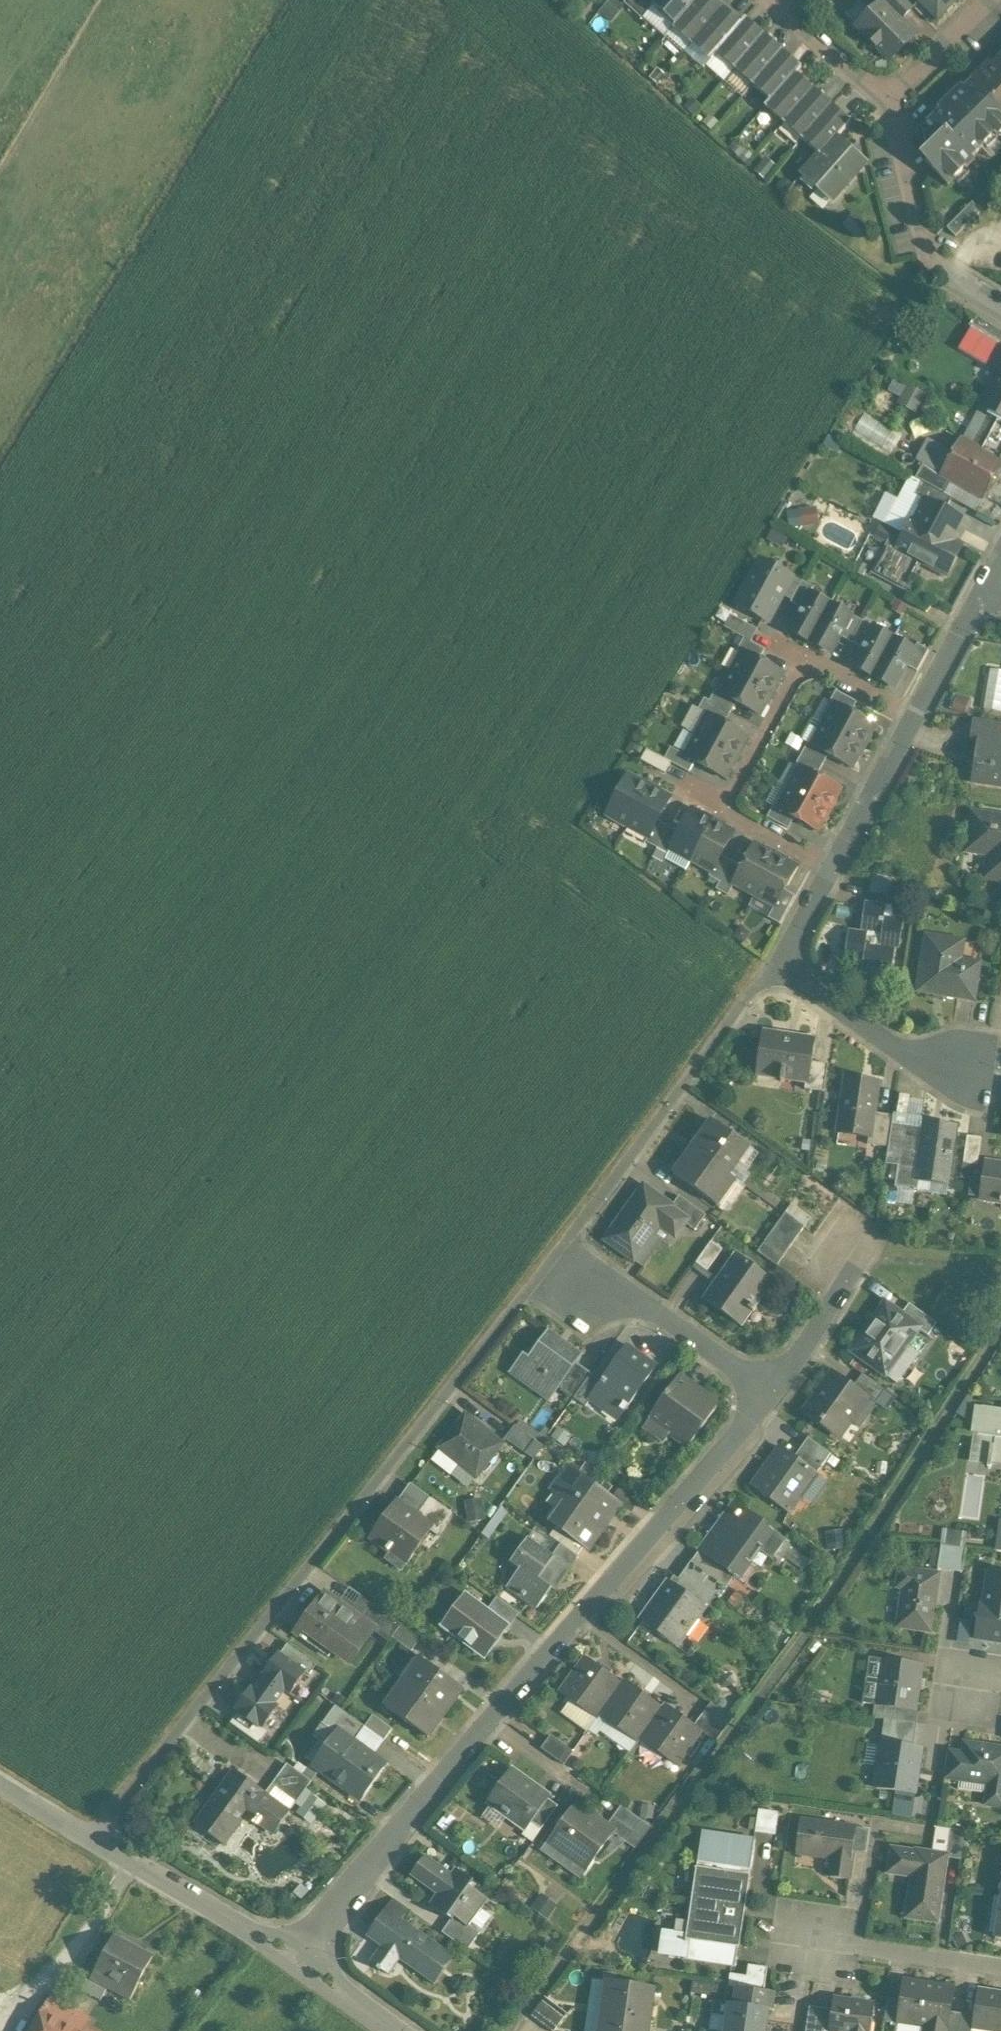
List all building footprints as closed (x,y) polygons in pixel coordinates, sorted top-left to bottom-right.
[(638,0),(627,0),(624,3),(642,20),(650,11),(638,0)] [(653,6),(676,26),(698,0),(659,0),(653,6)] [(675,27),(693,43),(722,10),(711,0),(698,0),(676,26),(675,27)] [(906,0),(879,0),(882,3),(882,2),(901,21),(914,8),(906,0)] [(938,15),(953,0),(923,0),(938,15)] [(882,3),(857,27),(890,61),(916,36),(901,21),(882,2),(882,3)] [(722,10),(693,43),(712,59),(717,53),(741,26),(740,25),(722,10)] [(741,26),(717,53),(735,69),(764,36),(746,19),(740,25),(741,26)] [(764,36),(735,69),(753,85),(783,52),(764,36)] [(783,52),(753,85),(771,101),(795,74),(796,74),(801,68),(783,52)] [(1000,61),(993,68),(990,64),(972,81),(1000,111),(1000,62),(1000,61)] [(795,74),(771,101),(766,107),(784,123),(814,90),(796,74),(795,74)] [(972,81),(964,89),(961,86),(938,109),(940,111),(933,118),(972,159),(973,158),(994,137),(997,140),(1000,136),(1000,111),(972,81)] [(814,90),(784,123),(803,139),(832,106),(814,90)] [(832,106),(803,139),(820,155),(821,155),(837,137),(851,122),(832,106)] [(972,159),(933,118),(922,129),(928,152),(923,156),(928,162),(926,164),(948,187),(975,161),(973,158),(972,159)] [(837,137),(821,155),(820,155),(805,172),(819,185),(816,188),(833,202),(867,164),(837,137)] [(966,210),(949,227),(957,235),(974,218),(966,210)] [(978,317),(971,329),(978,333),(1000,347),(1000,331),(978,317)] [(989,369),(1000,347),(978,333),(966,355),(989,369)] [(998,374),(980,406),(1000,417),(1000,347),(989,369),(998,374)] [(900,402),(917,411),(926,393),(909,384),(900,402)] [(980,406),(961,441),(1000,463),(1000,417),(980,406)] [(961,441),(954,454),(949,451),(944,452),(941,458),(942,463),(937,472),(937,473),(952,481),(982,498),(1000,465),(1000,463),(961,441)] [(937,472),(924,464),(915,479),(920,482),(944,495),(945,495),(952,481),(937,473),(937,472)] [(944,495),(920,482),(914,494),(925,500),(926,500),(946,510),(952,499),(945,495),(944,495)] [(915,519),(953,540),(964,520),(946,510),(926,500),(925,500),(915,519)] [(817,505),(788,510),(791,525),(820,520),(817,505)] [(953,540),(915,519),(914,518),(910,525),(908,524),(904,531),(906,532),(904,536),(897,550),(888,545),(874,572),(906,589),(920,563),(946,576),(963,545),(953,540)] [(904,536),(883,524),(876,538),(888,545),(897,550),(904,536)] [(791,577),(762,561),(750,583),(774,596),(774,595),(777,594),(780,596),(791,577)] [(802,581),(791,602),(801,608),(810,592),(811,593),(814,587),(802,581)] [(774,596),(750,583),(738,605),(767,621),(780,596),(777,594),(774,595),(774,596)] [(811,593),(810,592),(801,608),(789,631),(810,642),(831,604),(811,593)] [(831,604),(810,642),(831,654),(841,636),(852,615),(831,604)] [(852,615),(841,636),(851,642),(862,621),(852,615)] [(758,630),(731,616),(725,628),(744,638),(751,642),(758,630)] [(862,621),(851,642),(862,648),(873,627),(862,621)] [(862,648),(852,665),(873,677),(894,638),(873,627),(862,648)] [(751,642),(744,638),(738,650),(743,653),(744,652),(759,660),(765,650),(751,642)] [(894,638),(873,677),(894,688),(907,665),(915,650),(914,649),(894,638)] [(915,650),(907,665),(917,671),(929,650),(917,644),(914,649),(915,650)] [(759,660),(744,652),(743,653),(732,673),(771,694),(782,673),(759,660)] [(990,670),(984,710),(1000,713),(1000,672),(990,670)] [(771,694),(732,673),(721,693),(721,694),(737,703),(759,715),(771,694)] [(737,703),(721,694),(721,693),(716,690),(710,701),(710,702),(731,713),(737,703)] [(857,702),(836,691),(830,702),(835,705),(836,704),(852,713),(857,702)] [(731,713),(710,702),(710,701),(705,698),(698,710),(709,716),(709,715),(725,724),(731,713)] [(852,713),(836,704),(835,705),(824,725),(863,746),(874,725),(852,713)] [(725,724),(709,715),(709,716),(698,736),(736,757),(748,736),(725,724)] [(1000,723),(976,719),(973,741),(980,742),(981,737),(998,739),(1000,723)] [(863,746),(824,725),(813,746),(829,755),(852,767),(863,746)] [(736,757),(698,736),(687,756),(686,757),(695,762),(725,778),(736,757)] [(981,737),(980,742),(978,758),(982,758),(978,782),(1000,786),(1000,740),(998,739),(981,737)] [(829,755),(813,746),(808,743),(802,754),(823,766),(829,755)] [(687,756),(671,748),(665,759),(672,763),(689,773),(695,762),(686,757),(687,756)] [(665,759),(647,750),(641,761),(666,774),(672,763),(665,759)] [(823,766),(802,754),(796,766),(801,768),(817,776),(823,766)] [(817,776),(801,768),(790,789),(829,810),(840,788),(817,776)] [(649,787),(628,776),(607,815),(629,826),(649,787)] [(670,799),(649,787),(629,826),(649,837),(650,838),(658,822),(670,799)] [(829,810),(790,789),(779,809),(779,810),(794,818),(817,831),(829,810)] [(794,818),(779,810),(779,809),(774,806),(767,817),(789,829),(794,818)] [(679,833),(671,849),(672,849),(692,860),(713,822),(692,810),(679,833)] [(975,816),(970,847),(992,851),(988,876),(1000,878),(1000,820),(975,816)] [(669,827),(658,822),(650,838),(649,837),(646,842),(657,848),(669,827)] [(713,822),(692,860),(712,871),(713,872),(721,856),(734,833),(713,822)] [(679,833),(669,827),(657,848),(669,855),(672,849),(671,849),(679,833)] [(742,867),(734,883),(735,884),(755,895),(776,856),(755,845),(742,867)] [(721,856),(713,872),(712,871),(709,877),(720,883),(721,883),(732,862),(721,856)] [(797,868),(776,856),(755,895),(775,906),(776,906),(785,890),(797,868)] [(732,862),(721,883),(720,883),(716,890),(728,896),(735,884),(734,883),(742,867),(732,862)] [(875,876),(873,891),(890,894),(893,879),(875,876)] [(785,890),(776,906),(775,906),(769,918),(780,924),(795,896),(785,890)] [(884,911),(866,908),(861,937),(849,935),(846,957),(865,960),(863,972),(890,976),(895,947),(899,948),(902,921),(883,919),(884,911)] [(955,940),(926,936),(918,991),(975,1000),(980,963),(952,959),(955,940)] [(814,1043),(760,1035),(760,1037),(768,1038),(767,1045),(763,1072),(782,1074),(781,1082),(784,1082),(785,1075),(807,1078),(808,1078),(811,1062),(814,1043)] [(829,1064),(811,1062),(808,1078),(807,1078),(805,1089),(824,1092),(829,1064)] [(869,1086),(848,1083),(849,1078),(846,1077),(839,1128),(870,1133),(871,1133),(874,1113),(878,1082),(869,1081),(869,1086)] [(894,1116),(874,1113),(871,1133),(870,1133),(868,1144),(889,1148),(892,1124),(893,1124),(894,1116)] [(746,1145),(713,1121),(693,1149),(726,1173),(746,1145)] [(893,1124),(892,1124),(889,1148),(886,1164),(900,1166),(902,1150),(920,1153),(924,1129),(893,1124)] [(956,1130),(924,1126),(924,1129),(920,1153),(922,1153),(918,1176),(949,1181),(956,1130)] [(982,1138),(967,1136),(963,1164),(978,1166),(982,1138)] [(726,1173),(693,1149),(674,1175),(717,1205),(735,1179),(726,1173)] [(987,1163),(982,1198),(984,1198),(984,1196),(998,1199),(998,1204),(1000,1204),(1000,1165),(987,1163)] [(949,1181),(918,1176),(917,1190),(947,1195),(949,1181)] [(746,1187),(735,1179),(717,1205),(727,1213),(746,1187)] [(644,1185),(613,1229),(639,1247),(640,1245),(650,1232),(652,1233),(658,1225),(676,1238),(686,1224),(688,1220),(672,1208),(673,1206),(644,1185)] [(706,1216),(680,1196),(673,1206),(672,1208),(688,1220),(686,1224),(696,1231),(706,1216)] [(795,1220),(805,1227),(811,1218),(792,1204),(786,1213),(795,1220)] [(795,1220),(786,1213),(779,1223),(798,1237),(805,1227),(795,1220)] [(798,1237),(779,1223),(772,1233),(791,1247),(798,1237)] [(639,1247),(613,1229),(605,1240),(634,1261),(644,1248),(640,1245),(639,1247)] [(791,1247),(772,1233),(765,1242),(784,1256),(791,1247)] [(723,1250),(712,1242),(696,1263),(707,1271),(723,1250)] [(784,1256),(765,1242),(758,1252),(777,1266),(784,1256)] [(736,1259),(728,1270),(725,1268),(717,1278),(721,1280),(708,1298),(751,1329),(752,1327),(743,1320),(749,1310),(754,1313),(757,1309),(755,1307),(758,1303),(756,1302),(766,1287),(769,1283),(736,1259)] [(886,1303),(851,1351),(886,1375),(919,1329),(920,1327),(902,1314),(886,1303)] [(937,1324),(909,1304),(902,1314),(920,1327),(919,1329),(928,1336),(937,1324)] [(582,1355),(549,1332),(530,1358),(524,1353),(510,1373),(535,1391),(544,1377),(559,1387),(576,1363),(582,1355)] [(602,1381),(591,1398),(592,1399),(605,1408),(610,1401),(625,1412),(657,1366),(628,1345),(602,1381)] [(592,1374),(576,1363),(559,1387),(575,1399),(592,1374)] [(592,1374),(575,1399),(586,1407),(592,1399),(591,1398),(602,1381),(592,1374)] [(681,1374),(648,1420),(649,1420),(644,1427),(663,1440),(668,1433),(687,1446),(686,1447),(688,1449),(720,1403),(719,1402),(717,1404),(693,1386),(694,1384),(681,1374)] [(886,1390),(863,1374),(852,1389),(865,1399),(864,1400),(874,1407),(886,1390)] [(833,1375),(807,1411),(839,1435),(864,1400),(865,1399),(852,1389),(833,1375)] [(983,1407),(979,1435),(994,1437),(993,1445),(991,1445),(988,1466),(991,1467),(992,1458),(1000,1459),(1000,1410),(983,1407)] [(503,1444),(466,1416),(440,1448),(476,1477),(503,1444)] [(537,1441),(515,1426),(506,1439),(527,1454),(537,1441)] [(831,1454),(808,1438),(795,1457),(817,1473),(831,1454)] [(795,1457),(781,1447),(753,1487),(789,1513),(817,1473),(795,1457)] [(620,1504),(569,1467),(556,1486),(576,1499),(557,1525),(553,1522),(552,1523),(556,1527),(584,1546),(588,1549),(620,1504)] [(453,1514),(430,1498),(416,1518),(428,1527),(427,1528),(438,1536),(453,1514)] [(734,1503),(699,1551),(733,1576),(735,1577),(756,1548),(772,1559),(786,1540),(734,1503)] [(416,1518),(396,1504),(386,1519),(388,1521),(375,1540),(372,1538),(371,1540),(390,1554),(395,1547),(407,1556),(427,1528),(428,1527),(416,1518)] [(584,1546),(556,1527),(549,1536),(561,1544),(577,1556),(584,1546)] [(528,1538),(517,1553),(526,1560),(508,1586),(538,1608),(560,1577),(561,1575),(548,1566),(554,1559),(555,1557),(553,1555),(528,1538)] [(577,1556),(561,1544),(553,1555),(555,1557),(554,1559),(569,1570),(578,1557),(577,1556)] [(966,1549),(941,1546),(938,1570),(962,1573),(966,1549)] [(733,1576),(699,1551),(692,1561),(726,1585),(733,1576)] [(569,1570),(554,1559),(548,1566),(561,1575),(560,1577),(563,1579),(569,1570)] [(726,1585),(692,1561),(678,1581),(698,1595),(705,1585),(721,1597),(728,1587),(726,1585)] [(939,1573),(898,1567),(895,1588),(902,1590),(897,1627),(931,1632),(939,1573)] [(674,1576),(642,1621),(675,1645),(704,1605),(672,1582),(676,1577),(674,1576)] [(360,1620),(325,1595),(301,1628),(350,1663),(373,1630),(374,1629),(360,1620)] [(519,1613),(497,1597),(485,1613),(503,1626),(502,1628),(507,1631),(519,1613)] [(485,1613),(468,1599),(457,1614),(461,1616),(451,1629),(483,1653),(502,1628),(503,1626),(485,1613)] [(986,1603),(980,1639),(1000,1642),(1000,1606),(986,1603)] [(402,1625),(372,1604),(360,1620),(374,1629),(373,1630),(389,1642),(392,1638),(400,1626),(402,1625)] [(971,1641),(972,1619),(960,1619),(959,1641),(971,1641)] [(420,1640),(400,1626),(392,1638),(412,1652),(420,1640)] [(316,1667),(287,1645),(281,1654),(310,1676),(316,1667)] [(306,1676),(279,1655),(236,1712),(263,1733),(281,1709),(273,1704),(285,1688),(293,1693),(306,1676)] [(622,1684),(584,1657),(560,1691),(597,1719),(600,1715),(622,1684)] [(463,1689),(421,1658),(402,1684),(445,1715),(463,1689)] [(923,1665),(881,1659),(879,1680),(867,1678),(863,1703),(875,1705),(917,1711),(923,1665)] [(662,1708),(625,1681),(622,1684),(600,1715),(638,1742),(640,1739),(662,1708)] [(445,1715),(402,1684),(386,1707),(428,1737),(445,1715)] [(733,1718),(711,1703),(703,1714),(725,1730),(733,1718)] [(703,1732),(665,1704),(662,1708),(640,1739),(678,1766),(703,1732)] [(365,1726),(336,1705),(323,1723),(339,1734),(340,1733),(353,1743),(365,1726)] [(917,1711),(875,1705),(874,1717),(885,1719),(917,1723),(919,1711),(917,1711)] [(393,1729),(373,1715),(365,1726),(384,1740),(393,1729)] [(917,1723),(885,1719),(882,1742),(913,1746),(917,1723)] [(373,1757),(384,1740),(365,1726),(353,1743),(373,1757)] [(353,1743),(340,1733),(339,1734),(317,1766),(360,1797),(361,1795),(360,1794),(371,1778),(373,1779),(383,1764),(373,1757),(353,1743)] [(574,1752),(551,1736),(542,1749),(564,1765),(574,1752)] [(913,1746),(882,1742),(875,1788),(916,1794),(923,1748),(913,1746)] [(964,1742),(963,1753),(964,1753),(960,1780),(988,1785),(985,1805),(1000,1807),(1000,1748),(964,1742)] [(963,1753),(949,1751),(945,1778),(960,1780),(964,1753),(963,1753)] [(291,1766),(275,1788),(297,1803),(312,1782),(291,1766)] [(263,1791),(237,1772),(227,1786),(225,1785),(196,1825),(224,1845),(250,1809),(260,1817),(255,1824),(259,1826),(261,1824),(275,1834),(290,1812),(262,1793),(263,1791)] [(535,1788),(514,1773),(493,1802),(504,1810),(503,1812),(508,1816),(510,1814),(524,1825),(528,1820),(544,1797),(545,1795),(544,1794),(541,1798),(532,1792),(535,1788)] [(297,1803),(275,1788),(271,1794),(292,1809),(297,1803)] [(327,1804),(312,1794),(298,1815),(313,1825),(327,1804)] [(544,1797),(528,1820),(542,1830),(558,1807),(544,1797)] [(576,1803),(548,1841),(588,1870),(614,1834),(614,1833),(606,1827),(590,1815),(592,1814),(576,1803)] [(652,1820),(653,1805),(642,1804),(641,1819),(652,1820)] [(642,1820),(622,1806),(613,1817),(634,1832),(642,1820)] [(777,1833),(779,1813),(759,1810),(757,1831),(777,1833)] [(634,1832),(613,1817),(606,1827),(614,1833),(614,1834),(626,1842),(634,1832)] [(857,1828),(800,1820),(796,1853),(833,1858),(830,1877),(850,1880),(854,1852),(857,1828)] [(948,1855),(951,1829),(937,1827),(933,1853),(948,1855)] [(870,1829),(857,1828),(854,1852),(867,1853),(870,1829)] [(951,1829),(948,1855),(947,1858),(961,1860),(965,1831),(951,1829)] [(720,1838),(704,1836),(704,1833),(702,1833),(697,1867),(750,1875),(755,1840),(720,1835),(720,1838)] [(933,1853),(917,1851),(917,1852),(892,1849),(890,1870),(912,1873),(906,1918),(939,1922),(947,1858),(948,1855),(933,1853)] [(418,1866),(480,1911),(488,1900),(464,1883),(468,1878),(456,1869),(452,1874),(426,1855),(418,1866)] [(480,1911),(418,1866),(411,1876),(437,1895),(432,1901),(443,1909),(440,1912),(451,1920),(453,1921),(455,1918),(468,1927),(470,1926),(480,1911)] [(750,1875),(697,1867),(689,1921),(686,1940),(687,1940),(738,1947),(739,1947),(750,1875)] [(394,1898),(379,1919),(393,1930),(401,1919),(403,1920),(410,1910),(394,1898)] [(468,1927),(455,1918),(453,1921),(451,1920),(442,1933),(468,1951),(480,1933),(470,1926),(468,1927)] [(403,1920),(401,1919),(393,1930),(379,1919),(367,1937),(381,1947),(370,1962),(378,1968),(377,1969),(380,1972),(382,1970),(390,1976),(400,1960),(435,1985),(455,1957),(403,1920)] [(689,1921),(677,1920),(675,1932),(665,1930),(662,1953),(684,1956),(687,1940),(686,1940),(689,1921)] [(136,1951),(112,1939),(91,1979),(91,1980),(107,1989),(130,2001),(153,1958),(137,1950),(136,1951)] [(738,1947),(687,1940),(684,1956),(684,1959),(736,1967),(738,1947)] [(768,1968),(749,1965),(747,1976),(731,1973),(729,1986),(737,1988),(764,1992),(768,1968)] [(107,1989),(91,1980),(91,1979),(88,1977),(81,1990),(101,2000),(107,1989)] [(654,1987),(607,1980),(602,2012),(650,2019),(654,1987)] [(904,1980),(901,2000),(898,2019),(900,2019),(929,2024),(928,2030),(947,2030),(950,2012),(954,1987),(904,1980)] [(764,1992),(737,1988),(734,2004),(734,2005),(769,2010),(773,2011),(775,1993),(764,1992)] [(978,1991),(972,2027),(1000,2030),(1000,1994),(978,1991)] [(46,2008),(45,2007),(31,2030),(88,2030),(85,2029),(87,2025),(81,2021),(85,2014),(52,1996),(46,2008)] [(556,2005),(545,1997),(531,2016),(542,2025),(556,2005)] [(834,1998),(832,2010),(829,2030),(871,2030),(875,2004),(834,1998)] [(901,2000),(888,1998),(884,2022),(899,2024),(900,2019),(898,2019),(901,2000)] [(734,2005),(734,2004),(729,2003),(725,2030),(766,2030),(769,2010),(734,2005)] [(542,2025),(550,2030),(555,2030),(567,2014),(556,2005),(542,2025)] [(810,2006),(806,2030),(829,2030),(832,2010),(810,2006)] [(602,2012),(599,2030),(648,2030),(650,2019),(602,2012)] [(950,2012),(947,2030),(960,2030),(962,2014),(950,2012)]
